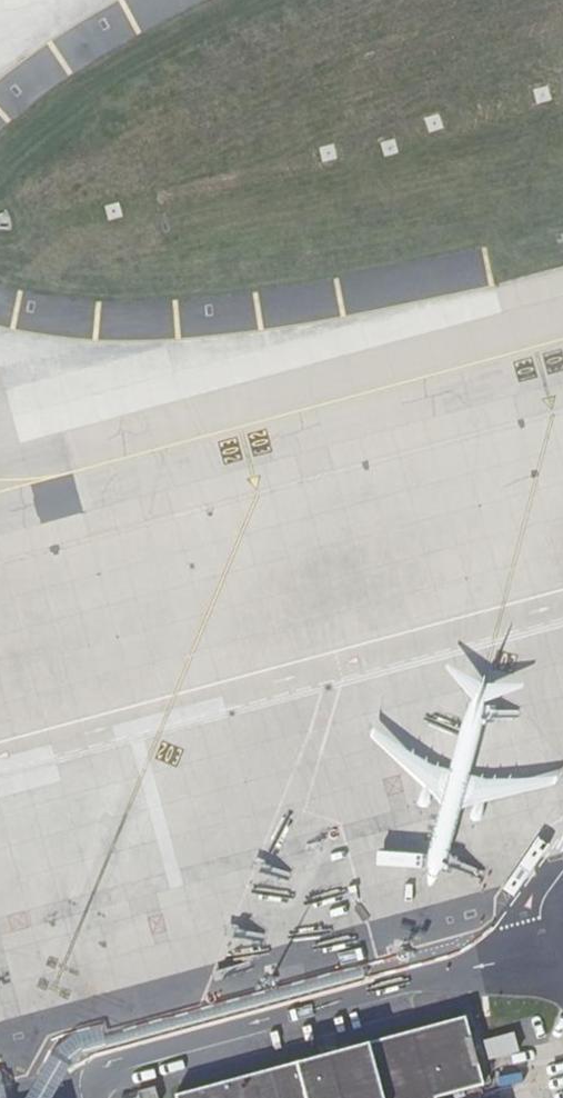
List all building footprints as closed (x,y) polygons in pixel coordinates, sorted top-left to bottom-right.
[(71,1069),(84,1057),(364,981),(362,970),(104,1040),(101,1029),(74,1036),(53,1053),(27,1097),(52,1097),(71,1069)] [(165,1095),(166,1097),(433,1097),(481,1084),(463,1014),(331,1050),(316,1054),(165,1095)] [(507,1033),(478,1041),(483,1059),(512,1051),(507,1033)] [(136,1092),(138,1097),(157,1097),(154,1087),(136,1092)]
